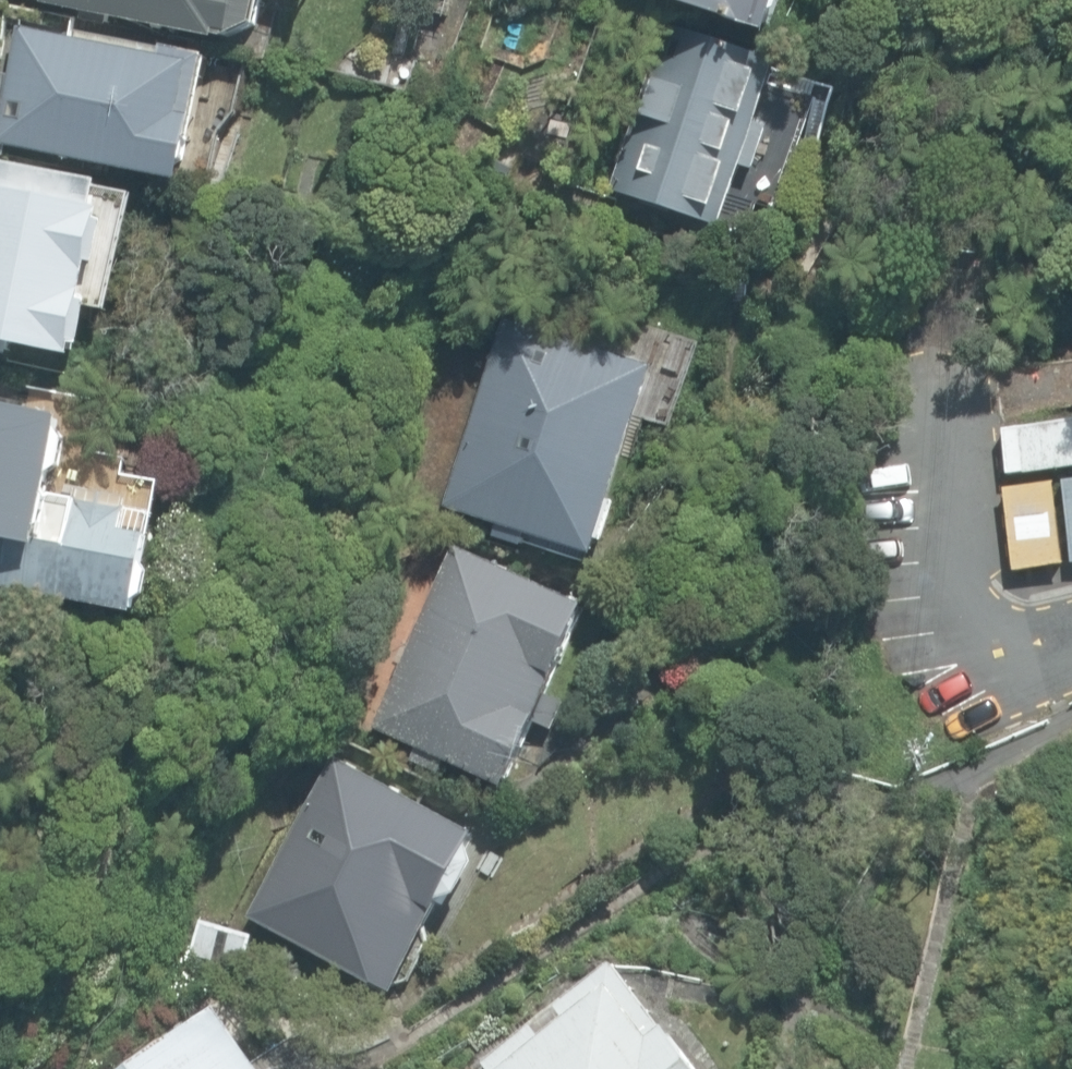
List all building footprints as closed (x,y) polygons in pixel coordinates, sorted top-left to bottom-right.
[(44,12),(230,45),(260,29),(265,0),(46,0),(44,12)] [(451,21),(456,0),(414,0),(411,12),(451,21)] [(777,37),(789,0),(670,0),(777,37)] [(186,181),(211,56),(167,48),(165,57),(21,28),(6,103),(0,102),(0,144),(186,181)] [(620,192),(725,226),(745,166),(759,170),(773,128),(759,123),(780,58),(673,31),(620,192)] [(76,356),(79,343),(89,344),(97,304),(89,302),(97,264),(105,266),(114,223),(106,222),(108,209),(101,208),(106,185),(0,163),(0,340),(76,356)] [(522,535),(598,558),(656,365),(509,321),(449,506),(496,527),(494,541),(525,550),(522,535)] [(1006,421),(1071,412),(1071,366),(1000,375),(1006,421)] [(139,612),(153,539),(125,534),(131,500),(54,486),(67,418),(0,405),(0,587),(139,612)] [(1009,479),(1071,470),(1071,422),(1002,431),(1009,479)] [(1007,489),(1018,573),(1065,566),(1053,482),(1007,489)] [(448,761),(508,788),(590,608),(459,548),(376,730),(391,737),(383,755),(439,781),(448,761)] [(250,922),(396,993),(442,897),(459,905),(480,862),(470,857),(481,835),(328,761),(250,922)] [(667,1026),(663,1029),(617,966),(487,1061),(492,1068),(699,1068),(667,1026)] [(220,1009),(128,1068),(260,1068),(220,1009)]
